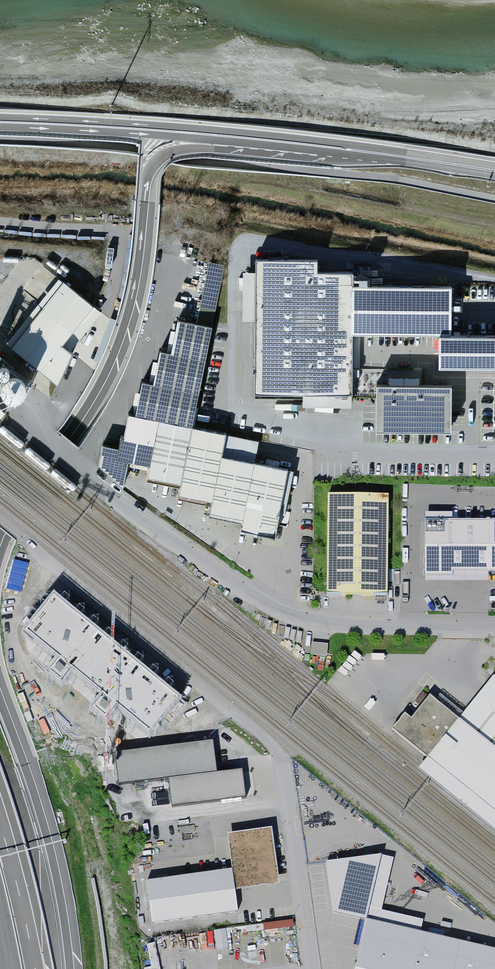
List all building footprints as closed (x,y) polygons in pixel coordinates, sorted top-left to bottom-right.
[(451,333),(451,286),(352,286),(353,262),(256,261),(256,395),(353,395),(353,331),(441,332),(440,369),(494,369),(494,333),(451,333)] [(200,312),(216,315),(225,265),(210,262),(200,312)] [(98,318),(66,288),(9,347),(41,377),(98,318)] [(289,468),(254,462),(255,460),(221,454),(225,433),(193,427),(201,390),(206,362),(212,330),(174,323),(168,355),(161,354),(155,382),(142,380),(135,414),(127,413),(123,435),(122,435),(117,460),(152,466),(150,478),(182,484),(180,494),(214,500),(211,513),(244,519),(241,531),(276,538),(289,468)] [(29,369),(0,364),(0,393),(24,397),(29,369)] [(452,441),(453,394),(377,393),(376,440),(452,441)] [(328,494),(328,593),(389,593),(389,494),(328,494)] [(54,587),(23,629),(57,653),(49,664),(51,669),(69,682),(77,678),(84,691),(87,694),(98,715),(108,722),(119,706),(122,705),(118,698),(131,691),(134,687),(127,673),(123,671),(129,668),(132,669),(135,665),(126,658),(125,657),(133,654),(131,652),(123,637),(54,587)] [(312,653),(328,655),(329,644),(313,642),(312,653)] [(494,809),(494,677),(494,676),(460,718),(425,691),(394,729),(494,809)] [(245,773),(171,781),(175,811),(249,802),(245,773)] [(281,887),(274,831),(231,836),(235,871),(145,882),(151,929),(241,918),(238,892),(281,887)] [(325,865),(333,917),(365,923),(354,968),(494,968),(494,949),(422,934),(426,922),(383,912),(394,854),(325,865)]
